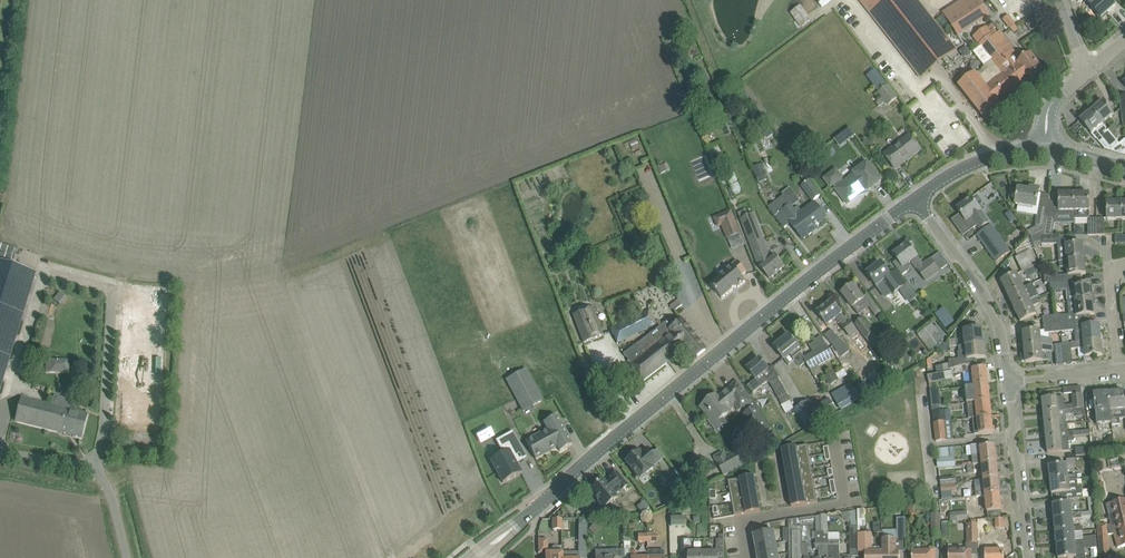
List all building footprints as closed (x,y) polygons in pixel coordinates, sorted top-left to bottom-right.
[(954,47),(918,0),(860,0),(919,75),(936,62),(954,47)] [(979,0),(964,0),(943,13),(958,36),(960,34),(989,16),(979,0)] [(1087,0),(1086,1),(1091,6),(1101,18),(1115,6),(1109,0),(1087,0)] [(805,13),(797,20),(802,27),(810,21),(805,13)] [(1009,16),(1003,20),(1010,28),(1015,24),(1009,16)] [(985,66),(991,61),(998,70),(999,70),(1002,73),(985,86),(974,73),(959,85),(983,116),(999,104),(998,102),(1029,78),(1031,79),(1043,70),(1030,53),(1018,62),(1014,57),(1013,58),(1011,57),(1016,53),(1000,32),(995,36),(993,33),(992,34),(986,27),(974,37),(979,44),(978,45),(980,48),(975,52),(985,66)] [(884,80),(882,78),(873,85),(882,97),(876,102),(879,106),(885,102),(887,105),(898,98),(889,85),(888,85),(884,80)] [(1103,101),(1091,110),(1103,124),(1114,115),(1103,101)] [(1091,110),(1080,120),(1091,134),(1095,131),(1104,141),(1103,142),(1111,151),(1112,151),(1120,145),(1112,135),(1108,131),(1103,124),(1091,110)] [(1108,131),(1112,135),(1119,130),(1115,125),(1108,131)] [(850,127),(841,134),(847,142),(856,135),(850,127)] [(895,169),(921,150),(910,135),(884,155),(895,169)] [(666,164),(656,168),(658,174),(669,170),(666,164)] [(837,189),(841,195),(847,204),(856,197),(855,195),(866,187),(868,190),(880,181),(873,172),(868,164),(855,174),(856,175),(844,184),(842,180),(844,179),(837,169),(823,179),(830,189),(834,186),(837,189)] [(730,186),(740,182),(732,165),(730,167),(723,170),(730,186)] [(764,173),(756,176),(758,183),(767,180),(764,173)] [(813,201),(821,195),(809,180),(801,186),(813,201)] [(1036,208),(1040,189),(1030,188),(1030,191),(1018,189),(1016,205),(1036,208)] [(1055,217),(1074,217),(1074,194),(1059,194),(1059,202),(1055,202),(1055,217)] [(1090,218),(1089,194),(1074,194),(1074,217),(1074,219),(1088,219),(1090,219),(1090,218)] [(819,226),(818,225),(827,218),(820,210),(815,203),(802,212),(799,208),(797,207),(794,210),(784,196),(779,200),(768,208),(777,220),(784,229),(787,226),(786,225),(790,222),(803,239),(812,233),(810,230),(814,226),(815,227),(816,226),(817,227),(819,226)] [(972,198),(957,209),(961,214),(952,220),(963,236),(977,226),(980,230),(990,223),(972,198)] [(1107,220),(1123,220),(1123,202),(1107,202),(1107,220)] [(1046,227),(1047,218),(1048,210),(1047,210),(1038,209),(1037,216),(1036,225),(1037,225),(1046,227)] [(741,219),(759,267),(770,279),(785,267),(777,258),(774,254),(770,258),(754,214),(749,216),(741,219)] [(1056,218),(1047,218),(1046,227),(1045,231),(1044,237),(1052,237),(1053,233),(1055,224),(1056,218)] [(1090,219),(1088,219),(1088,236),(1097,236),(1097,218),(1090,218),(1090,219)] [(1097,236),(1105,236),(1105,218),(1097,218),(1097,236)] [(735,233),(729,235),(735,251),(746,245),(738,223),(733,225),(735,233)] [(991,224),(986,229),(976,235),(996,262),(1010,252),(991,224)] [(1124,244),(1124,236),(1115,236),(1115,244),(1124,244)] [(1023,272),(1039,265),(1031,250),(1036,248),(1030,239),(1015,251),(1018,257),(1016,258),(1019,265),(1023,272)] [(923,265),(911,248),(914,246),(909,240),(902,245),(903,247),(893,254),(898,260),(893,264),(902,275),(909,271),(909,270),(910,269),(910,268),(910,267),(911,266),(910,265),(910,264),(910,263),(909,262),(911,261),(926,281),(940,271),(931,259),(923,265)] [(692,255),(704,252),(701,241),(690,244),(692,255)] [(1065,246),(1058,247),(1060,262),(1085,259),(1084,254),(1083,244),(1072,245),(1065,246)] [(1085,259),(1060,262),(1060,268),(1068,267),(1068,275),(1068,276),(1081,275),(1086,274),(1085,265),(1085,259)] [(714,285),(725,299),(740,286),(741,287),(749,281),(744,275),(750,271),(741,261),(735,266),(736,267),(714,285)] [(36,273),(0,262),(0,390),(36,273)] [(881,264),(867,274),(877,286),(885,297),(892,292),(894,294),(907,285),(896,271),(890,276),(881,264)] [(1051,283),(1066,282),(1065,273),(1050,275),(1051,283)] [(1008,295),(1024,287),(1017,274),(1001,282),(1008,295)] [(1039,297),(1033,284),(1024,288),(1024,287),(1008,295),(1014,308),(1039,297)] [(667,305),(676,301),(668,285),(659,289),(667,305)] [(863,297),(860,293),(853,285),(842,293),(852,307),(853,307),(859,315),(869,308),(876,316),(881,312),(867,294),(863,297)] [(1092,285),(1067,287),(1068,302),(1093,300),(1092,285)] [(653,300),(660,294),(652,286),(646,292),(653,300)] [(639,306),(647,304),(643,290),(635,292),(639,306)] [(1021,322),(1031,318),(1037,315),(1033,307),(1039,304),(1037,298),(1039,297),(1014,308),(1021,322)] [(1069,314),(1060,315),(1061,324),(1075,323),(1074,317),(1090,315),(1094,315),(1093,305),(1093,300),(1068,302),(1069,314)] [(847,320),(838,310),(831,301),(817,313),(827,326),(837,318),(842,324),(840,325),(850,338),(858,332),(848,320),(847,320)] [(584,343),(603,335),(600,327),(601,326),(594,307),(573,315),(584,343)] [(937,312),(935,314),(946,328),(955,321),(945,307),(937,312)] [(618,343),(657,323),(649,308),(611,328),(618,343)] [(1054,316),(1043,317),(1044,325),(1061,324),(1060,315),(1058,315),(1058,316),(1054,316)] [(698,342),(681,319),(673,325),(669,320),(624,355),(628,360),(626,361),(642,382),(668,362),(669,365),(675,361),(673,358),(685,349),(693,360),(705,350),(698,342)] [(874,349),(881,344),(863,319),(856,324),(874,349)] [(1075,323),(1061,324),(1062,332),(1075,331),(1075,328),(1075,323)] [(933,324),(919,334),(930,349),(944,338),(943,337),(946,335),(937,324),(935,326),(933,324)] [(1044,325),(1045,334),(1059,332),(1060,332),(1062,332),(1061,324),(1044,325)] [(1082,327),(1075,328),(1075,331),(1076,336),(1077,343),(1084,342),(1101,340),(1100,325),(1082,327)] [(966,345),(984,343),(982,329),(965,331),(966,345)] [(837,350),(841,346),(838,342),(840,340),(832,330),(825,336),(837,350)] [(1034,332),(1023,333),(1024,348),(1053,345),(1053,339),(1041,340),(1040,331),(1034,332)] [(806,363),(804,358),(805,358),(801,353),(803,351),(790,335),(774,348),(784,360),(789,366),(795,361),(801,367),(806,363)] [(1076,336),(1062,337),(1063,344),(1071,344),(1077,343),(1076,336)] [(914,344),(921,355),(927,351),(920,340),(914,344)] [(1077,343),(1071,344),(1072,350),(1078,349),(1079,358),(1084,357),(1085,357),(1091,357),(1103,355),(1101,340),(1084,342),(1077,343)] [(951,370),(952,370),(958,367),(963,366),(965,365),(965,360),(985,358),(984,343),(966,345),(959,346),(960,352),(959,352),(959,359),(949,360),(950,370),(951,370)] [(1025,354),(1021,354),(1022,362),(1026,362),(1026,363),(1043,361),(1042,352),(1055,351),(1056,355),(1057,364),(1057,365),(1065,364),(1064,353),(1063,344),(1053,345),(1024,348),(1025,354)] [(1071,344),(1063,344),(1064,353),(1072,352),(1072,350),(1071,344)] [(833,357),(826,345),(813,353),(805,358),(804,358),(806,363),(810,370),(819,366),(833,357)] [(901,349),(898,357),(909,361),(912,353),(901,349)] [(69,372),(69,358),(46,359),(46,373),(69,372)] [(753,393),(768,381),(762,375),(768,369),(760,359),(748,369),(756,379),(748,387),(753,393)] [(953,375),(964,372),(963,366),(958,367),(952,370),(951,370),(953,375)] [(825,377),(830,385),(848,374),(843,367),(825,377)] [(544,401),(526,369),(506,380),(523,412),(544,401)] [(974,386),(988,385),(986,369),(972,370),(974,386)] [(884,373),(870,381),(875,389),(889,381),(884,373)] [(783,405),(791,401),(779,378),(770,383),(783,405)] [(750,396),(738,382),(718,398),(716,395),(701,408),(710,418),(707,420),(717,432),(728,423),(724,418),(730,413),(728,410),(734,405),(739,411),(744,407),(747,411),(743,414),(758,438),(771,430),(751,395),(750,396)] [(838,391),(832,394),(841,410),(859,400),(859,399),(851,384),(850,384),(842,389),(838,391)] [(976,403),(990,401),(988,385),(974,386),(976,403)] [(939,390),(930,391),(932,401),(941,400),(939,390)] [(1111,412),(1112,419),(1113,426),(1120,425),(1120,419),(1124,419),(1124,404),(1124,392),(1110,393),(1111,412)] [(1096,413),(1111,412),(1110,393),(1094,395),(1095,408),(1096,413)] [(1083,409),(1082,395),(1073,396),(1074,405),(1065,406),(1064,397),(1042,399),(1044,413),(1058,411),(1065,410),(1083,409)] [(84,427),(87,415),(21,398),(15,420),(81,438),(84,427)] [(837,413),(829,399),(813,408),(809,401),(795,409),(807,430),(837,413)] [(973,419),(991,417),(990,401),(976,403),(967,403),(969,419),(973,418),(973,419)] [(1045,426),(1067,424),(1066,415),(1084,413),(1083,409),(1065,410),(1058,411),(1044,413),(1045,426)] [(947,421),(946,410),(933,411),(933,414),(932,414),(934,424),(943,422),(951,422),(951,421),(952,421),(947,421)] [(560,451),(572,445),(567,435),(556,416),(544,423),(547,429),(525,441),(535,459),(558,447),(560,451)] [(975,435),(982,434),(993,433),(991,417),(973,419),(975,435)] [(1102,431),(1111,430),(1110,419),(1101,420),(1102,431)] [(936,442),(946,441),(944,428),(952,427),(951,422),(943,422),(934,424),(936,442)] [(1068,432),(1067,424),(1045,426),(1046,440),(1074,437),(1073,432),(1068,432)] [(503,453),(490,460),(502,483),(521,472),(517,464),(511,455),(522,449),(512,431),(496,441),(503,453)] [(1048,453),(1059,452),(1070,451),(1069,442),(1074,442),(1074,437),(1046,440),(1048,453)] [(810,456),(808,445),(781,450),(783,461),(810,456)] [(982,464),(996,463),(994,446),(981,448),(980,445),(972,445),(974,465),(982,464)] [(1076,457),(1091,456),(1091,447),(1075,449),(1076,457)] [(657,460),(647,448),(641,453),(640,451),(639,450),(625,461),(639,479),(653,468),(651,465),(657,460)] [(938,449),(937,451),(938,468),(955,467),(954,457),(951,457),(950,448),(938,449)] [(746,464),(741,453),(739,450),(727,457),(724,451),(714,456),(725,476),(746,464)] [(783,461),(785,472),(812,468),(810,456),(783,461)] [(984,480),(998,478),(996,463),(982,464),(984,480)] [(1068,476),(1067,465),(1049,467),(1050,480),(1069,478),(1069,481),(1078,480),(1077,475),(1068,476)] [(814,479),(812,468),(785,472),(787,484),(814,479)] [(628,486),(617,472),(610,477),(611,479),(606,483),(603,479),(589,491),(603,509),(617,498),(615,494),(620,490),(621,491),(628,486)] [(757,488),(755,476),(728,481),(730,493),(757,488)] [(956,476),(941,478),(941,486),(957,484),(956,476)] [(684,497),(694,493),(680,477),(673,483),(684,497)] [(977,497),(999,494),(998,478),(984,480),(975,481),(977,497)] [(1069,481),(1069,478),(1050,480),(1052,494),(1052,501),(1070,500),(1083,498),(1082,486),(1078,486),(1078,480),(1069,481)] [(814,479),(787,484),(789,495),(816,490),(814,479)] [(957,484),(941,486),(942,493),(952,492),(957,492),(957,484)] [(730,493),(732,504),(759,499),(757,488),(730,493)] [(818,502),(816,490),(789,495),(791,506),(818,502)] [(1001,511),(999,494),(977,497),(977,505),(980,504),(981,512),(988,512),(1001,511)] [(1053,505),(1054,518),(1072,517),(1072,519),(1082,518),(1081,517),(1097,516),(1095,497),(1088,498),(1090,512),(1072,514),(1071,503),(1053,505)] [(761,511),(759,499),(732,504),(734,516),(761,511)] [(1097,525),(1098,536),(1108,535),(1115,535),(1115,534),(1114,534),(1121,532),(1120,529),(1124,528),(1124,500),(1119,502),(1118,502),(1107,505),(1110,518),(1112,525),(1107,525),(1107,524),(1097,525)] [(645,501),(637,507),(641,513),(649,507),(645,501)] [(858,534),(858,527),(857,511),(857,510),(851,511),(851,526),(850,526),(851,556),(843,556),(843,557),(840,557),(840,533),(829,533),(829,534),(828,534),(828,557),(852,557),(859,557),(858,552),(859,552),(859,535),(859,534),(858,534)] [(950,514),(951,522),(968,520),(967,512),(950,513),(950,514)] [(932,539),(941,539),(940,513),(931,514),(932,539)] [(828,515),(817,515),(817,532),(816,532),(812,532),(812,539),(816,539),(817,550),(820,550),(820,557),(814,557),(814,556),(809,556),(809,544),(803,544),(803,532),(805,532),(805,527),(804,527),(804,526),(798,526),(797,519),(792,519),(793,557),(828,557),(828,534),(829,534),(829,533),(828,515)] [(671,526),(686,526),(686,517),(671,517),(671,526)] [(1072,517),(1054,518),(1056,532),(1073,530),(1074,532),(1083,532),(1082,526),(1073,527),(1072,519),(1072,517)] [(587,546),(587,521),(587,518),(579,518),(579,521),(578,546),(587,546)] [(906,518),(898,519),(898,530),(898,536),(899,536),(905,536),(906,536),(906,518)] [(996,528),(1003,528),(1010,528),(1010,518),(996,519),(996,528)] [(552,519),(552,520),(552,530),(562,530),(562,519),(561,519),(560,519),(558,519),(557,519),(552,519)] [(975,523),(975,521),(970,521),(970,524),(968,524),(968,543),(977,543),(977,523),(975,523)] [(602,527),(597,522),(589,529),(594,534),(602,527)] [(1114,534),(1115,534),(1115,535),(1115,537),(1118,548),(1124,546),(1124,528),(1120,529),(1121,532),(1114,534)] [(1073,530),(1056,532),(1057,545),(1075,543),(1075,546),(1084,545),(1084,540),(1074,541),(1074,532),(1073,530)] [(758,534),(753,535),(755,547),(776,543),(774,532),(775,532),(775,531),(769,532),(769,531),(758,533),(758,534)] [(872,533),(859,534),(859,535),(859,552),(865,553),(865,557),(883,557),(882,552),(882,551),(873,552),(872,533)] [(638,543),(647,542),(647,534),(638,534),(638,543)] [(647,542),(657,542),(657,534),(647,534),(647,542)] [(1098,536),(1100,557),(1110,557),(1108,535),(1098,536)] [(1057,545),(1058,557),(1067,557),(1068,557),(1076,557),(1086,557),(1085,549),(1091,549),(1090,537),(1083,537),(1084,540),(1084,545),(1075,546),(1075,543),(1057,545)] [(704,553),(704,557),(724,557),(724,539),(719,539),(716,539),(716,553),(704,553)] [(900,551),(899,551),(899,539),(882,539),(883,551),(882,551),(882,552),(883,557),(900,557),(900,551)] [(545,553),(545,557),(562,557),(562,553),(562,546),(553,546),(549,553),(547,553),(547,540),(538,541),(538,553),(545,553)] [(683,547),(684,557),(704,557),(704,553),(689,553),(689,547),(691,547),(691,540),(683,540),(683,547)] [(647,557),(637,557),(637,551),(630,551),(630,542),(624,542),(624,557),(630,557),(648,557),(647,557)] [(755,547),(757,557),(760,557),(778,555),(776,543),(755,547)] [(1004,544),(997,544),(997,551),(985,551),(985,557),(1004,557),(1004,544)]
